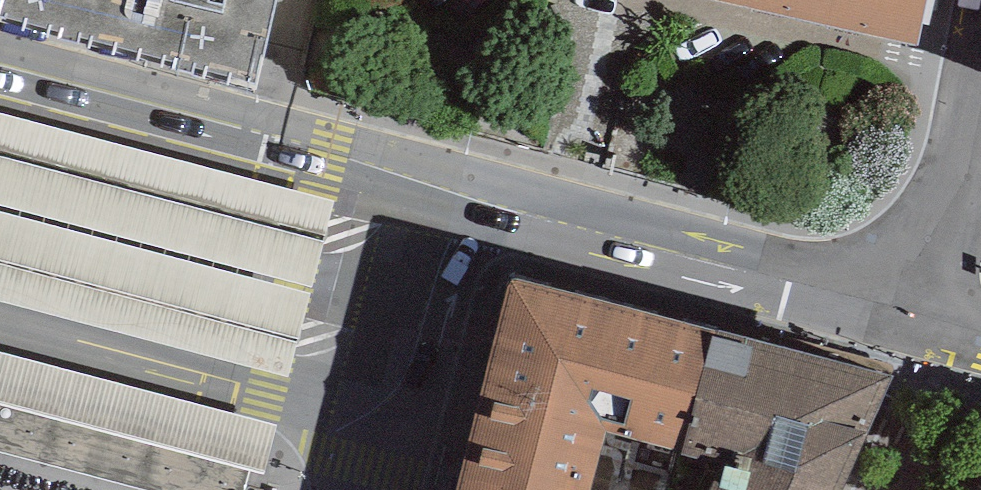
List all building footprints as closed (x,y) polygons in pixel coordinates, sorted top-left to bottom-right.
[(254,82),(275,0),(0,0),(0,17),(254,82)] [(920,46),(929,0),(729,0),(920,46)] [(286,380),(333,203),(0,115),(0,304),(286,380)] [(675,449),(688,396),(697,398),(714,329),(510,278),(460,474),(522,489),(591,489),(605,432),(675,449)] [(714,329),(697,398),(681,455),(735,465),(727,487),(714,480),(710,489),(843,489),(893,379),(714,329)] [(0,353),(0,405),(251,471),(264,474),(278,426),(0,353)] [(0,405),(0,452),(146,489),(246,489),(251,471),(0,405)] [(460,474),(456,489),(522,489),(460,474)]
